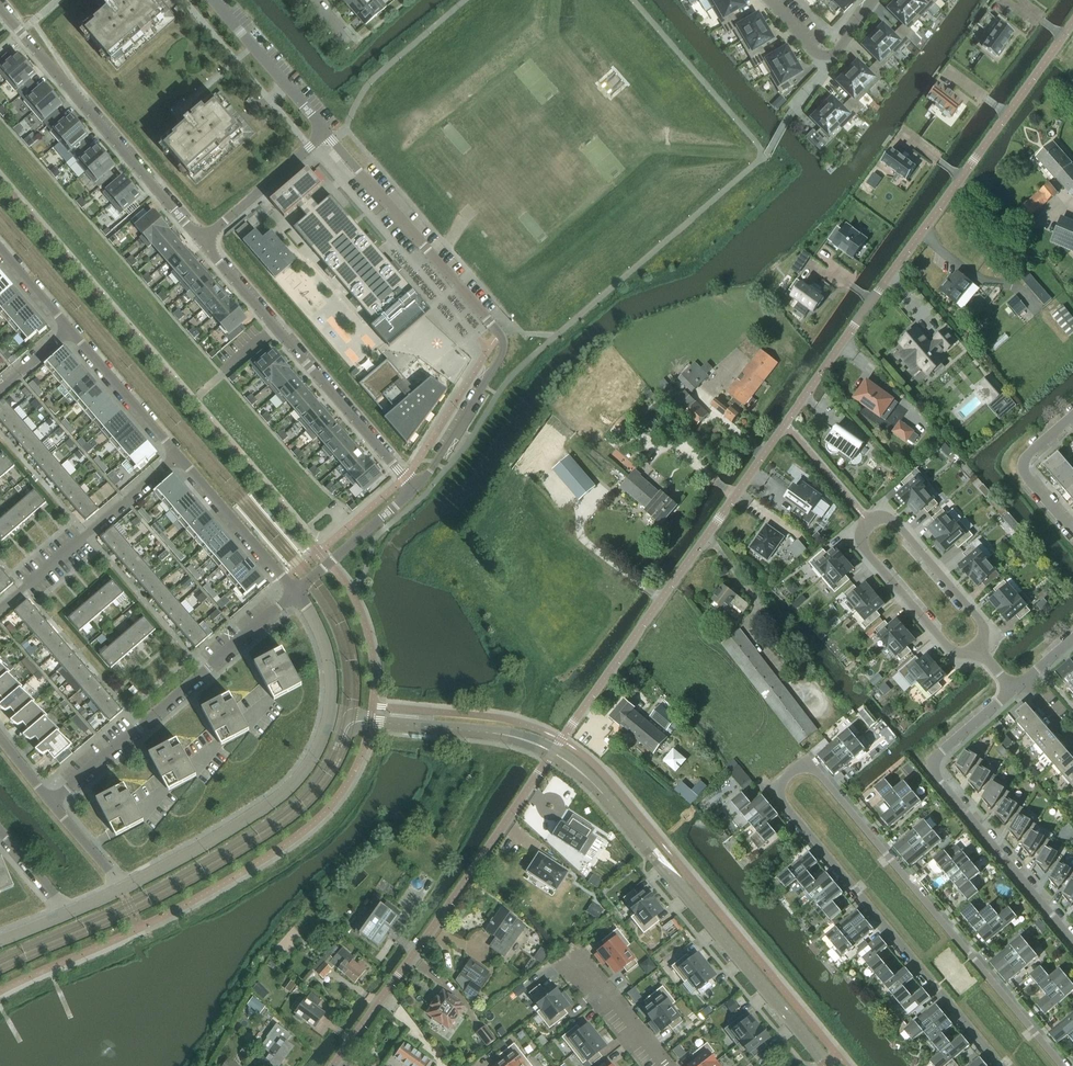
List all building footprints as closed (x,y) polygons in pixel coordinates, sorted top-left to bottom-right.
[(178,18),(162,0),(103,0),(98,5),(103,11),(82,29),(118,70),(178,18)] [(350,7),(351,8),(351,7),(354,10),(352,11),(357,15),(357,14),(358,15),(376,0),(358,0),(350,7)] [(358,15),(361,19),(360,20),(364,24),(366,25),(375,17),(376,18),(381,13),(380,13),(382,11),(386,7),(380,0),(376,0),(358,15)] [(726,0),(707,0),(712,8),(726,0)] [(735,10),(736,10),(744,6),(741,2),(743,1),(742,0),(726,0),(712,8),(723,27),(736,19),(731,12),(735,10)] [(836,0),(821,0),(828,6),(827,7),(828,8),(836,0)] [(854,3),(851,0),(836,0),(828,8),(835,15),(840,11),(843,14),(854,3)] [(899,0),(896,0),(891,5),(892,6),(889,9),(895,16),(896,15),(899,18),(898,19),(904,24),(898,30),(908,40),(914,34),(909,29),(919,19),(899,0)] [(934,4),(930,0),(899,0),(919,19),(934,4)] [(987,12),(977,25),(987,32),(996,19),(995,19),(987,12)] [(741,41),(766,26),(761,18),(760,18),(758,15),(750,20),(746,23),(746,22),(739,26),(736,19),(723,27),(727,33),(734,30),(741,41)] [(983,46),(982,47),(996,57),(996,56),(999,57),(1005,49),(1003,47),(1013,33),(1014,33),(1000,22),(1000,23),(1000,24),(997,22),(991,31),(994,32),(983,47),(983,46)] [(760,45),(764,43),(764,44),(772,39),(770,35),(771,34),(766,26),(741,41),(752,60),(764,52),(760,45)] [(893,56),(908,40),(898,30),(892,36),(889,33),(883,26),(880,29),(879,28),(872,35),(893,56)] [(893,56),(872,35),(865,42),(866,43),(863,46),(870,52),(873,55),(878,61),(872,66),(883,77),(889,71),(883,65),(893,56)] [(769,74),(795,59),(790,51),(789,52),(786,48),(778,53),(779,53),(775,56),(775,55),(768,59),(764,52),(752,60),(756,66),(762,63),(769,74)] [(29,63),(24,57),(22,59),(18,54),(10,60),(6,56),(8,54),(8,53),(0,60),(0,74),(7,82),(29,63)] [(788,78),(792,76),(792,77),(801,72),(798,68),(800,67),(795,59),(769,74),(780,93),(793,85),(788,78)] [(867,92),(883,77),(872,66),(866,73),(863,70),(864,69),(857,62),(854,65),(853,64),(846,71),(867,92)] [(28,81),(36,75),(31,70),(33,68),(29,63),(7,82),(16,92),(17,91),(21,96),(32,87),(28,81)] [(858,102),(867,92),(846,71),(839,78),(841,79),(838,82),(844,89),(845,88),(848,91),(847,92),(853,97),(847,103),(857,113),(863,107),(858,102)] [(33,112),(55,94),(50,88),(48,89),(44,84),(36,91),(32,87),(21,96),(25,101),(24,102),(33,112)] [(937,84),(926,98),(927,99),(927,98),(934,103),(936,105),(934,107),(942,113),(944,111),(952,117),(952,118),(963,103),(962,103),(950,94),(937,85),(937,84)] [(196,185),(256,133),(221,92),(197,112),(192,106),(191,106),(176,119),(181,125),(161,143),(196,185)] [(54,112),(62,105),(58,100),(60,99),(55,94),(33,112),(42,123),(43,122),(47,127),(59,117),(54,112)] [(777,109),(783,104),(778,99),(772,104),(777,109)] [(841,129),(857,113),(847,103),(841,109),(838,106),(838,105),(832,99),(829,102),(827,101),(821,107),(841,129)] [(813,131),(807,137),(820,150),(841,129),(821,107),(814,114),(815,116),(812,118),(819,125),(819,124),(822,128),(816,134),(813,131)] [(6,109),(0,114),(3,117),(4,117),(3,117),(8,113),(6,109)] [(59,143),(81,124),(76,118),(75,120),(70,115),(63,122),(59,117),(47,127),(51,131),(50,132),(59,143)] [(81,143),(88,136),(84,131),(86,129),(81,124),(59,143),(68,153),(69,152),(73,157),(85,147),(81,143)] [(32,140),(26,144),(30,148),(30,147),(35,143),(32,140)] [(1072,163),(1054,142),(1036,158),(1054,178),(1055,177),(1072,198),(1072,162),(1072,163)] [(86,173),(108,155),(103,149),(101,150),(97,145),(89,152),(85,147),(73,157),(77,162),(77,163),(86,173)] [(891,148),(881,162),(882,163),(882,162),(906,179),(906,180),(916,166),(915,166),(916,164),(908,158),(910,155),(904,151),(901,156),(892,149),(891,148)] [(95,184),(115,166),(110,161),(112,160),(108,155),(86,173),(95,184)] [(307,168),(270,201),(284,218),(297,206),(306,217),(294,228),(329,269),(325,272),(332,281),(336,277),(353,298),(350,301),(357,309),(361,306),(370,317),(376,323),(371,327),(389,348),(426,316),(430,313),(431,312),(428,308),(398,274),(402,271),(395,262),(391,265),(377,250),(374,245),(377,242),(370,233),(366,236),(331,196),(318,207),(309,196),(322,185),(312,174),(311,173),(310,172),(310,171),(307,168)] [(56,178),(61,174),(58,170),(53,175),(56,179),(56,178)] [(112,204),(134,185),(129,179),(127,181),(123,176),(103,193),(112,204)] [(1027,219),(1057,193),(1049,183),(1019,209),(1027,219)] [(121,214),(141,197),(137,192),(139,190),(134,185),(112,204),(121,214)] [(82,209),(87,204),(84,201),(79,206),(82,209),(83,209),(82,209)] [(140,239),(163,219),(159,214),(157,215),(153,211),(135,226),(143,235),(140,238),(140,239)] [(1061,218),(1051,241),(1072,249),(1072,223),(1061,218)] [(148,248),(169,229),(166,225),(167,224),(163,219),(140,239),(148,248)] [(254,232),(246,223),(236,232),(244,241),(254,232)] [(838,227),(829,240),(840,249),(853,258),(866,239),(847,226),(843,231),(838,227)] [(106,236),(111,232),(108,228),(103,232),(102,232),(106,236)] [(160,253),(178,237),(174,232),(172,234),(169,230),(169,229),(148,248),(152,245),(160,253)] [(276,279),(297,261),(271,232),(263,238),(256,230),(254,232),(244,241),(243,241),(276,279)] [(113,243),(118,239),(114,235),(109,240),(113,244),(113,243)] [(167,262),(184,248),(180,244),(182,242),(178,237),(160,253),(167,262)] [(172,274),(193,255),(189,250),(187,252),(184,248),(167,262),(175,271),(171,274),(172,274)] [(179,283),(199,266),(196,262),(198,260),(193,255),(172,274),(179,283)] [(135,259),(129,264),(133,267),(138,262),(135,259)] [(187,292),(209,273),(205,268),(203,270),(199,266),(179,283),(187,292)] [(947,280),(939,290),(963,309),(980,289),(957,271),(948,282),(947,280)] [(195,301),(215,284),(212,280),(213,278),(209,273),(187,292),(188,293),(191,290),(198,298),(194,301),(195,301)] [(1028,275),(1022,280),(1043,304),(1050,299),(1028,275)] [(13,286),(11,288),(4,279),(6,277),(5,277),(0,281),(0,298),(13,286)] [(150,277),(145,281),(147,283),(148,285),(148,284),(153,280),(150,277)] [(797,279),(789,290),(794,294),(792,297),(799,302),(810,310),(814,312),(824,298),(816,292),(817,291),(811,287),(811,289),(797,279)] [(203,310),(225,291),(220,286),(218,288),(215,284),(195,301),(203,310)] [(22,296),(21,296),(20,297),(12,288),(14,287),(13,286),(0,298),(0,313),(1,314),(22,296)] [(210,319),(231,301),(230,301),(227,298),(229,296),(225,291),(203,310),(210,319)] [(166,295),(160,299),(164,303),(164,302),(169,298),(166,295)] [(1,314),(9,323),(28,306),(20,298),(22,296),(1,314)] [(221,326),(241,309),(236,304),(234,305),(231,301),(210,319),(211,320),(214,317),(221,326)] [(9,323),(17,333),(36,316),(28,307),(30,306),(29,305),(28,306),(9,323)] [(1052,315),(1069,337),(1072,333),(1072,318),(1063,306),(1061,308),(1052,315)] [(239,326),(247,320),(243,315),(245,314),(241,309),(221,326),(228,334),(226,336),(231,342),(246,330),(245,329),(244,331),(239,326)] [(181,313),(176,317),(179,321),(180,321),(179,321),(184,316),(181,313)] [(39,335),(47,329),(45,326),(46,325),(46,324),(44,325),(37,317),(38,315),(17,333),(26,343),(37,333),(39,335)] [(904,339),(900,342),(906,349),(901,354),(913,367),(921,360),(925,364),(924,365),(926,367),(927,367),(934,375),(944,367),(942,364),(945,361),(939,353),(942,351),(944,353),(953,344),(942,332),(933,339),(935,341),(930,346),(920,335),(919,337),(911,328),(901,336),(904,339)] [(197,331),(191,335),(195,339),(195,338),(200,334),(197,331)] [(44,365),(53,375),(72,357),(64,349),(66,347),(65,347),(44,365)] [(761,349),(727,392),(734,398),(743,405),(744,406),(778,363),(761,349)] [(212,359),(217,354),(214,350),(209,355),(208,355),(212,359)] [(260,378),(283,358),(279,353),(277,354),(273,350),(265,356),(261,352),(263,350),(248,362),(253,367),(252,368),(260,378)] [(11,365),(16,361),(13,356),(8,361),(11,365)] [(53,375),(61,384),(80,367),(72,358),(74,357),(73,356),(53,375)] [(268,387),(289,368),(285,364),(287,363),(283,358),(260,378),(268,387)] [(359,384),(375,403),(383,396),(395,410),(387,416),(384,418),(406,444),(407,445),(431,413),(448,391),(431,378),(417,390),(416,391),(413,388),(401,374),(388,359),(387,360),(359,384)] [(422,367),(419,362),(416,367),(411,371),(417,374),(420,379),(422,373),(427,369),(422,367)] [(692,392),(709,376),(695,362),(678,378),(692,392)] [(64,397),(69,393),(88,376),(80,368),(82,366),(80,367),(61,384),(62,386),(58,390),(64,397)] [(276,395),(298,376),(294,371),(292,373),(289,369),(289,368),(268,387),(269,387),(276,395)] [(233,383),(238,378),(234,374),(229,379),(233,383)] [(1006,391),(990,374),(979,384),(983,389),(981,391),(988,398),(990,396),(994,401),(1006,391)] [(69,393),(77,403),(96,386),(89,377),(90,376),(90,375),(88,376),(69,393)] [(284,404),(304,387),(300,383),(302,381),(298,376),(276,395),(284,404)] [(678,393),(668,384),(668,385),(663,380),(656,386),(670,400),(678,393)] [(898,403),(867,380),(862,387),(863,388),(861,392),(859,391),(854,398),(886,420),(898,403)] [(38,387),(33,382),(29,385),(34,391),(38,387)] [(77,403),(85,412),(104,395),(97,387),(98,385),(96,386),(77,403)] [(43,393),(38,387),(34,391),(39,397),(43,393)] [(295,410),(313,394),(309,389),(307,391),(304,387),(284,404),(284,405),(288,402),(295,410)] [(31,395),(25,388),(22,392),(28,398),(31,395)] [(709,414),(685,390),(673,403),(684,414),(684,413),(697,426),(709,414)] [(85,412),(93,422),(112,405),(105,396),(107,395),(106,394),(85,412)] [(299,422),(319,405),(316,401),(318,399),(313,394),(295,410),(302,419),(299,421),(299,422)] [(752,407),(757,401),(752,397),(747,403),(752,407)] [(255,398),(249,402),(252,406),(253,406),(252,405),(257,401),(255,398)] [(717,398),(711,405),(732,423),(741,412),(738,410),(743,405),(734,398),(730,402),(727,406),(717,398)] [(14,410),(4,399),(0,403),(0,421),(0,422),(14,410)] [(36,400),(32,404),(36,409),(41,405),(36,400)] [(54,406),(49,400),(45,404),(50,410),(54,406)] [(93,422),(101,431),(121,414),(113,406),(115,404),(114,403),(93,422)] [(307,431),(329,412),(324,407),(323,409),(319,405),(299,422),(307,431)] [(59,412),(54,406),(50,410),(55,416),(59,412)] [(10,433),(23,421),(14,410),(0,422),(10,433)] [(318,437),(335,423),(331,419),(333,417),(329,412),(307,431),(307,432),(311,429),(318,437)] [(101,431),(110,441),(129,424),(121,415),(123,414),(122,413),(121,414),(101,431)] [(270,416),(265,420),(268,424),(268,423),(273,419),(270,416)] [(55,424),(51,419),(46,423),(50,428),(55,424)] [(70,425),(65,419),(61,423),(66,429),(70,425)] [(19,444),(33,433),(23,421),(10,433),(19,444)] [(110,441),(118,450),(137,433),(129,424),(131,423),(130,422),(129,424),(110,441)] [(906,441),(913,431),(900,422),(893,431),(906,441)] [(322,449),(344,430),(340,425),(338,427),(335,423),(318,437),(325,446),(322,449)] [(865,443),(838,424),(825,442),(827,443),(827,445),(827,446),(827,447),(827,448),(828,449),(828,450),(829,451),(830,452),(831,452),(832,453),(833,453),(834,453),(835,453),(837,453),(838,453),(839,452),(840,452),(852,461),(865,443)] [(75,431),(70,425),(66,429),(71,435),(75,431)] [(708,433),(702,426),(697,432),(702,438),(708,433)] [(64,434),(60,430),(55,434),(59,438),(64,434)] [(330,458),(350,441),(347,437),(349,435),(344,430),(322,449),(330,458)] [(118,450),(126,460),(145,443),(138,434),(139,433),(139,432),(137,433),(118,450)] [(29,455),(42,444),(33,433),(19,444),(29,455)] [(285,434),(280,438),(283,442),(284,442),(283,441),(288,437),(285,434)] [(87,444),(81,438),(77,442),(83,448),(87,444)] [(69,440),(65,443),(70,449),(74,445),(69,440)] [(148,462),(156,455),(154,453),(155,451),(153,452),(146,443),(147,442),(147,441),(145,443),(126,460),(135,470),(147,460),(148,462)] [(341,464),(360,448),(356,443),(354,445),(350,441),(330,458),(331,459),(334,456),(341,464)] [(39,466),(52,455),(42,444),(29,455),(39,466)] [(92,450),(87,444),(83,448),(88,454),(92,450)] [(296,456),(301,452),(298,448),(293,453),(293,452),(293,453),(296,456)] [(345,476),(366,458),(365,458),(362,455),(364,453),(360,448),(341,464),(349,472),(345,476)] [(79,451),(74,455),(79,460),(84,457),(79,451)] [(299,459),(304,455),(301,452),(296,456),(299,460),(299,459)] [(1051,474),(1067,461),(1059,452),(1043,465),(1051,474)] [(3,453),(0,456),(0,472),(4,476),(15,466),(3,453)] [(48,477),(61,466),(52,455),(39,466),(48,477)] [(596,486),(569,455),(553,469),(579,501),(596,486)] [(103,463),(98,457),(94,461),(99,467),(103,463)] [(353,485),(376,466),(372,461),(370,462),(366,458),(345,476),(353,485)] [(1072,472),(1072,468),(1067,461),(1051,474),(1059,483),(1072,472)] [(108,469),(103,463),(99,467),(104,473),(108,469)] [(58,488),(71,477),(61,466),(48,477),(58,488)] [(312,474),(317,469),(314,466),(309,470),(309,471),(312,474)] [(365,492),(382,477),(378,472),(380,471),(376,466),(353,485),(353,486),(357,483),(365,492)] [(315,477),(320,472),(317,469),(312,474),(315,477),(316,477),(315,477)] [(660,493),(640,476),(641,475),(635,470),(628,478),(669,515),(678,505),(661,491),(660,493)] [(1072,487),(1072,472),(1059,483),(1067,492),(1072,487)] [(116,479),(111,473),(107,476),(112,482),(116,479)] [(925,488),(916,478),(912,473),(901,482),(906,487),(898,494),(907,504),(925,488)] [(162,502),(183,484),(183,483),(181,485),(174,476),(175,474),(153,492),(162,502)] [(67,499),(80,488),(71,477),(58,488),(67,499)] [(669,515),(628,478),(620,487),(626,492),(627,491),(647,508),(645,510),(661,524),(669,515)] [(108,483),(102,488),(106,492),(111,488),(108,483)] [(329,492),(334,487),(330,483),(326,488),(325,488),(329,492)] [(190,495),(191,493),(189,494),(182,485),(183,484),(162,502),(170,511),(190,495)] [(811,510),(821,496),(803,484),(800,489),(794,485),(785,497),(797,506),(792,512),(809,524),(816,514),(811,510)] [(77,510),(90,499),(80,488),(67,499),(77,510)] [(938,504),(934,499),(925,488),(907,504),(916,514),(924,508),(928,513),(938,504)] [(46,503),(35,490),(24,500),(35,513),(46,503)] [(90,499),(77,510),(86,521),(99,510),(99,509),(103,506),(95,497),(94,495),(90,499)] [(178,521),(199,502),(197,504),(190,495),(170,511),(178,521)] [(35,513),(24,500),(13,509),(24,522),(35,513)] [(186,530),(208,512),(207,512),(206,513),(198,504),(200,503),(199,502),(178,521),(186,530)] [(352,511),(358,507),(354,503),(349,507),(352,511)] [(148,514),(143,508),(138,512),(143,518),(148,514)] [(24,522),(13,509),(2,519),(13,532),(24,522)] [(938,540),(956,524),(947,514),(942,509),(932,518),(936,523),(929,529),(938,540)] [(195,540),(216,521),(215,521),(214,522),(206,514),(208,512),(186,530),(195,540)] [(127,515),(123,519),(126,522),(131,517),(128,514),(127,515)] [(153,520),(148,514),(143,518),(148,524),(153,520)] [(137,518),(131,523),(135,527),(140,523),(137,518)] [(2,519),(0,520),(0,540),(2,542),(13,532),(2,519)] [(973,536),(960,520),(956,524),(938,540),(941,544),(938,547),(943,553),(947,550),(954,544),(959,549),(973,536)] [(203,549),(224,531),(224,530),(222,532),(214,523),(216,522),(216,521),(195,540),(203,549)] [(113,526),(100,538),(110,549),(123,538),(127,534),(126,532),(120,525),(118,523),(113,526)] [(768,560),(784,537),(766,524),(750,547),(755,551),(755,553),(761,557),(763,557),(768,560)] [(164,533),(159,527),(154,531),(159,537),(164,533)] [(211,558),(232,540),(230,541),(223,533),(224,531),(203,549),(211,558)] [(822,537),(817,532),(813,536),(817,541),(822,537)] [(169,539),(164,533),(159,537),(164,543),(169,539)] [(119,560),(133,549),(123,538),(110,549),(119,560)] [(219,568),(239,552),(240,550),(240,549),(238,551),(231,542),(232,541),(232,540),(211,558),(219,568)] [(807,550),(798,540),(788,548),(797,558),(807,550)] [(987,560),(978,549),(977,550),(973,545),(963,554),(967,559),(960,565),(969,575),(987,560)] [(180,552),(175,546),(171,550),(176,556),(180,552)] [(822,577),(844,558),(835,548),(828,554),(824,549),(809,562),(822,577)] [(129,571),(142,560),(133,549),(119,560),(129,571)] [(170,555),(166,550),(162,555),(165,559),(170,555)] [(185,558),(180,552),(176,556),(181,562),(185,558)] [(227,577),(247,561),(249,560),(248,559),(246,560),(239,552),(219,568),(227,577)] [(846,575),(853,569),(844,558),(822,577),(835,593),(850,580),(846,575)] [(138,582),(152,571),(142,560),(129,571),(138,582)] [(1000,575),(987,560),(969,575),(978,586),(985,579),(989,584),(1000,575)] [(255,570),(257,569),(256,568),(254,570),(247,561),(227,577),(235,587),(255,570)] [(197,571),(192,565),(187,569),(192,575),(197,571)] [(264,584),(265,582),(263,580),(265,579),(264,578),(263,579),(255,570),(235,587),(244,597),(253,590),(257,594),(266,586),(264,584)] [(148,593),(161,582),(152,571),(138,582),(148,593)] [(202,577),(197,571),(192,575),(197,581),(202,577)] [(14,584),(4,573),(0,576),(0,594),(1,595),(14,584)] [(189,577),(181,584),(185,589),(193,581),(190,578),(189,577)] [(124,593),(113,580),(102,590),(113,603),(124,593)] [(1018,595),(1009,585),(1008,585),(1004,580),(994,589),(998,594),(991,601),(1000,611),(1018,595)] [(157,604),(171,593),(161,582),(148,593),(157,604)] [(213,590),(208,584),(203,588),(208,594),(213,590)] [(750,605),(723,584),(717,592),(720,594),(714,601),(725,610),(731,602),(744,612),(750,605)] [(857,610),(875,594),(866,584),(859,590),(854,585),(844,594),(848,599),(844,603),(853,614),(857,610)] [(113,603),(102,590),(90,600),(102,613),(113,603)] [(218,596),(213,590),(208,594),(213,600),(218,596)] [(167,615),(180,604),(171,593),(157,604),(167,615)] [(876,611),(884,604),(875,594),(857,610),(866,620),(870,625),(881,616),(876,611)] [(1030,611),(1026,606),(1027,606),(1018,595),(1000,611),(1009,621),(1016,615),(1020,620),(1030,611)] [(204,597),(196,604),(198,606),(206,599),(204,597)] [(213,605),(208,599),(204,602),(209,608),(213,605)] [(226,605),(221,599),(216,603),(222,609),(226,605)] [(24,623),(37,611),(28,600),(15,612),(24,623)] [(102,613),(90,600),(79,609),(91,622),(102,613)] [(180,604),(167,615),(177,626),(190,615),(194,611),(192,609),(186,602),(185,600),(180,604)] [(91,622),(79,609),(68,619),(79,632),(91,622)] [(213,614),(210,616),(214,620),(221,614),(218,610),(213,614)] [(34,634),(47,622),(37,611),(24,623),(34,634)] [(186,637),(199,626),(190,615),(177,626),(186,637)] [(156,630),(144,617),(133,627),(145,640),(156,630)] [(888,645),(906,630),(897,619),(889,626),(885,621),(875,630),(879,635),(888,645)] [(17,629),(11,622),(6,626),(12,633),(17,629)] [(43,645),(56,633),(47,622),(34,634),(43,645)] [(199,626),(186,637),(196,648),(209,637),(213,633),(211,631),(205,624),(203,622),(199,626)] [(145,640),(133,627),(122,636),(133,649),(145,640)] [(817,730),(739,629),(722,643),(800,744),(817,730)] [(907,647),(915,640),(906,630),(888,645),(897,656),(897,655),(901,660),(911,651),(907,647)] [(53,656),(66,644),(56,633),(43,645),(53,656)] [(133,649),(122,636),(111,646),(122,659),(133,649)] [(62,667),(75,656),(66,644),(53,656),(62,667)] [(122,659),(111,646),(100,656),(111,669),(122,659)] [(302,686),(295,673),(282,649),(254,664),(274,700),(302,686)] [(918,681),(936,665),(928,655),(920,661),(916,657),(906,665),(910,670),(909,671),(918,681)] [(8,674),(10,672),(14,668),(0,656),(0,680),(8,674)] [(72,678),(85,667),(75,656),(62,667),(72,678)] [(38,671),(27,657),(22,661),(34,675),(38,671)] [(1055,672),(1063,682),(1072,674),(1072,657),(1071,658),(1071,659),(1066,663),(1055,672)] [(938,682),(945,676),(936,665),(918,681),(927,691),(928,691),(932,696),(942,687),(938,682)] [(81,689),(95,678),(85,667),(72,678),(81,689)] [(44,677),(39,672),(34,676),(39,681),(44,677)] [(23,687),(8,674),(0,680),(0,696),(4,701),(21,688),(23,687)] [(55,674),(50,678),(54,682),(59,678),(55,674)] [(1072,691),(1072,674),(1063,682),(1064,682),(1065,682),(1067,685),(1072,692),(1072,691)] [(91,700),(104,689),(95,678),(81,689),(91,700)] [(138,692),(133,686),(128,690),(134,696),(138,692)] [(35,701),(21,688),(4,701),(0,705),(0,708),(5,711),(11,709),(17,716),(33,703),(35,701)] [(100,711),(114,700),(104,689),(91,700),(100,711)] [(245,723),(235,705),(229,694),(202,709),(220,743),(221,746),(249,731),(245,723)] [(668,738),(633,709),(635,707),(624,698),(609,716),(654,754),(668,738)] [(110,722),(123,711),(114,700),(100,711),(110,722)] [(81,707),(76,702),(73,705),(78,710),(81,707)] [(1016,723),(1032,710),(1027,704),(1025,705),(1022,702),(1008,714),(1016,723)] [(45,717),(47,716),(33,703),(17,716),(11,721),(18,726),(23,723),(29,730),(45,717)] [(677,718),(660,704),(650,717),(667,731),(677,718)] [(88,712),(83,707),(78,711),(83,716),(88,712)] [(1026,733),(1041,720),(1032,710),(1016,723),(1017,724),(1018,723),(1026,733)] [(90,729),(77,714),(73,718),(86,732),(90,729)] [(58,732),(60,730),(45,717),(29,730),(23,735),(30,740),(36,738),(42,745),(58,732)] [(1035,743),(1050,731),(1041,720),(1026,733),(1035,743)] [(996,730),(1002,724),(999,721),(993,727),(996,730)] [(824,750),(817,755),(826,765),(858,739),(849,729),(827,747),(827,746),(823,749),(824,750)] [(1044,754),(1059,741),(1050,731),(1035,743),(1044,754)] [(55,760),(72,744),(58,732),(42,745),(36,750),(43,755),(48,752),(55,760)] [(858,739),(826,765),(834,776),(841,770),(841,771),(845,768),(844,767),(866,749),(871,746),(862,735),(858,739)] [(1007,741),(1003,735),(998,739),(1003,744),(1007,741)] [(192,768),(183,751),(177,740),(149,754),(165,784),(168,789),(169,791),(196,776),(192,768)] [(1053,764),(1068,752),(1059,741),(1044,754),(1053,764)] [(982,762),(983,760),(978,757),(979,755),(970,745),(957,757),(957,758),(958,757),(959,760),(956,767),(965,777),(967,773),(968,773),(969,773),(973,776),(980,766),(982,762)] [(1002,746),(996,750),(1002,757),(1008,752),(1002,746)] [(686,760),(673,749),(664,760),(677,771),(686,760)] [(1072,765),(1072,758),(1068,752),(1053,764),(1062,775),(1072,765)] [(1011,764),(1015,759),(1012,755),(1007,760),(1011,764)] [(733,760),(725,767),(746,791),(754,785),(733,760)] [(1072,784),(1072,765),(1062,775),(1071,785),(1072,784)] [(987,792),(996,776),(980,766),(973,776),(969,783),(978,793),(981,789),(982,789),(987,792)] [(1000,808),(1010,792),(1005,789),(1006,788),(997,777),(997,776),(996,776),(987,792),(982,799),(991,809),(994,805),(995,805),(1000,808)] [(891,808),(913,791),(904,781),(894,789),(885,779),(874,788),(880,795),(879,795),(882,799),(883,798),(891,808)] [(692,804),(707,788),(699,781),(696,786),(697,786),(694,790),(683,781),(675,789),(692,804)] [(141,817),(130,796),(124,785),(96,800),(112,829),(114,833),(116,837),(144,822),(141,817)] [(900,819),(921,801),(913,791),(891,808),(881,817),(890,828),(896,822),(897,823),(900,820),(900,819)] [(1014,824),(1023,808),(1018,805),(1019,804),(1010,793),(1010,792),(1000,808),(996,815),(1005,826),(1007,821),(1008,821),(1009,821),(1013,824),(1014,824)] [(749,822),(770,805),(762,794),(756,799),(755,799),(751,803),(742,793),(732,802),(749,822)] [(769,824),(773,821),(773,820),(779,815),(770,805),(749,822),(767,843),(777,834),(769,824)] [(1027,840),(1036,824),(1032,821),(1033,820),(1023,809),(1024,809),(1023,808),(1014,824),(1013,824),(1009,831),(1018,842),(1021,837),(1022,838),(1022,837),(1027,840)] [(560,822),(552,835),(579,853),(585,857),(597,838),(591,834),(595,829),(573,815),(566,826),(560,822)] [(902,857),(933,830),(925,820),(903,838),(903,837),(899,840),(900,841),(893,846),(902,857)] [(1040,856),(1050,840),(1034,830),(1037,825),(1036,824),(1027,840),(1022,847),(1031,858),(1034,853),(1035,854),(1035,853),(1040,856)] [(920,859),(942,841),(933,830),(902,857),(910,867),(917,862),(921,859),(920,859)] [(1054,872),(1063,856),(1057,853),(1047,846),(1050,841),(1050,840),(1040,856),(1036,863),(1045,874),(1047,869),(1048,870),(1049,869),(1053,872),(1054,872)] [(1062,846),(1057,853),(1063,856),(1064,857),(1068,850),(1062,846)] [(951,880),(972,862),(964,852),(953,860),(944,850),(934,859),(939,866),(942,870),(942,869),(951,880)] [(808,871),(818,862),(809,851),(803,857),(802,856),(799,859),(799,860),(778,878),(787,888),(797,880),(808,871)] [(567,873),(539,855),(534,862),(534,863),(529,871),(556,889),(567,873)] [(1072,879),(1072,870),(1072,868),(1064,857),(1063,856),(1054,872),(1053,872),(1049,879),(1058,890),(1061,885),(1062,886),(1062,885),(1067,888),(1072,879)] [(12,888),(1,859),(0,860),(0,893),(12,888)] [(979,892),(970,881),(981,872),(972,862),(951,880),(959,890),(959,891),(962,894),(968,901),(979,892)] [(814,900),(835,882),(826,872),(820,877),(820,876),(816,880),(808,871),(797,880),(814,900)] [(1067,888),(1063,895),(1072,906),(1072,903),(1072,879),(1067,888)] [(834,902),(838,898),(844,893),(835,882),(814,900),(831,921),(842,912),(834,902)] [(635,914),(654,900),(646,889),(638,895),(634,890),(623,898),(627,903),(627,904),(635,914)] [(659,922),(655,916),(663,911),(654,900),(635,914),(631,917),(644,934),(659,922)] [(378,946),(399,917),(380,903),(373,914),(369,911),(356,930),(360,932),(359,933),(378,946)] [(977,933),(998,915),(990,905),(980,914),(971,903),(960,912),(966,919),(965,920),(968,923),(969,923),(977,933)] [(996,935),(1018,917),(1009,907),(998,915),(977,933),(986,944),(992,938),(993,939),(997,936),(996,935)] [(520,933),(525,925),(516,919),(517,919),(501,908),(494,919),(495,919),(492,923),(491,922),(490,923),(491,924),(486,931),(496,938),(490,946),(504,955),(515,940),(516,940),(521,934),(520,933)] [(834,946),(866,919),(857,909),(851,915),(850,914),(847,917),(847,918),(826,936),(834,946)] [(834,946),(832,948),(841,958),(843,956),(864,938),(865,939),(869,936),(868,935),(875,930),(866,919),(834,946)] [(607,963),(626,948),(630,945),(617,929),(602,941),(606,946),(598,952),(599,952),(595,955),(600,961),(604,959),(607,963)] [(879,956),(883,952),(882,951),(888,946),(880,936),(858,953),(876,974),(886,965),(879,956)] [(998,973),(1030,946),(1021,936),(1000,954),(999,953),(995,956),(996,957),(990,962),(998,973)] [(307,946),(301,941),(298,945),(304,950),(307,946)] [(332,969),(325,963),(338,948),(335,945),(311,971),(303,980),(306,983),(316,972),(324,979),(332,969)] [(1017,975),(1038,957),(1030,946),(998,973),(1007,983),(1013,978),(1014,978),(1017,975)] [(637,964),(633,959),(634,959),(626,948),(607,963),(615,973),(623,967),(627,973),(637,964)] [(366,966),(360,962),(358,965),(353,961),(354,959),(342,949),(330,963),(355,984),(365,971),(363,969),(366,966)] [(688,979),(707,964),(698,954),(691,960),(687,954),(671,967),(684,983),(688,979)] [(479,987),(489,972),(471,960),(456,981),(465,992),(474,999),(481,989),(479,987)] [(708,981),(715,975),(707,964),(688,979),(697,990),(701,995),(712,986),(708,981)] [(904,986),(914,978),(905,967),(899,972),(899,971),(895,975),(886,965),(876,974),(893,995),(904,986)] [(1040,966),(1030,975),(1035,982),(1038,986),(1038,985),(1047,995),(1068,978),(1060,968),(1049,976),(1040,966)] [(1072,991),(1072,984),(1068,978),(1047,995),(1036,1004),(1045,1015),(1052,1009),(1052,1010),(1056,1007),(1055,1006),(1072,991)] [(288,979),(285,983),(290,989),(294,985),(288,979)] [(259,983),(253,989),(263,1000),(270,993),(259,983)] [(541,1009),(560,995),(551,984),(544,990),(540,985),(529,993),(533,998),(533,999),(541,1009)] [(671,1006),(675,1002),(663,986),(647,998),(651,1004),(644,1009),(652,1020),(671,1006)] [(910,1016),(931,998),(922,987),(916,992),(912,995),(904,986),(893,995),(910,1016)] [(448,1029),(464,1007),(457,1001),(458,999),(452,995),(451,997),(443,991),(438,998),(437,997),(431,1007),(432,1007),(427,1014),(433,1018),(431,1020),(441,1027),(443,1025),(448,1029)] [(325,1014),(317,1008),(322,1001),(311,993),(306,1000),(305,999),(296,1013),(297,1014),(295,1017),(301,1022),(303,1019),(315,1027),(325,1014)] [(568,1014),(564,1009),(568,1006),(568,1005),(572,1002),(567,996),(563,999),(560,995),(541,1009),(537,1013),(549,1029),(568,1014)] [(253,997),(247,1005),(260,1014),(266,1006),(253,997)] [(913,1041),(924,1032),(945,1015),(936,1004),(930,1009),(929,1009),(925,1012),(926,1012),(904,1030),(913,1041)] [(679,1016),(671,1006),(652,1020),(655,1024),(652,1027),(656,1033),(660,1031),(661,1031),(668,1025),(672,1030),(683,1022),(679,1017),(679,1016)] [(1072,1030),(1072,1013),(1058,1025),(1058,1024),(1054,1027),(1055,1028),(1048,1033),(1057,1044),(1068,1035),(1072,1030)] [(943,1034),(948,1030),(947,1029),(953,1024),(945,1015),(924,1032),(940,1052),(951,1043),(943,1034)] [(741,1042),(760,1027),(751,1016),(743,1023),(739,1017),(729,1026),(733,1031),(732,1031),(741,1042)] [(574,1053),(597,1035),(589,1024),(581,1030),(577,1025),(562,1037),(574,1053)] [(496,1039),(486,1025),(476,1032),(487,1046),(496,1039)] [(760,1044),(768,1038),(760,1027),(741,1042),(749,1053),(750,1052),(754,1058),(764,1049),(760,1044)] [(964,1051),(964,1050),(970,1045),(961,1034),(951,1043),(940,1052),(930,1061),(934,1065),(945,1065),(960,1053),(961,1054),(964,1051)] [(598,1052),(606,1046),(597,1035),(574,1053),(583,1064),(587,1060),(591,1065),(602,1057),(598,1052)] [(293,1046),(279,1036),(274,1043),(270,1040),(264,1048),(268,1051),(262,1059),(272,1065),(278,1065),(293,1046)] [(405,1043),(404,1043),(394,1057),(395,1058),(395,1057),(407,1065),(428,1065),(431,1062),(430,1061),(430,1062),(405,1043)] [(514,1043),(499,1056),(503,1061),(496,1065),(520,1065),(527,1060),(514,1043)] [(710,1055),(714,1052),(707,1043),(691,1055),(695,1060),(688,1065),(710,1065),(715,1062),(710,1055)] [(548,1046),(544,1049),(548,1054),(552,1051),(548,1046)] [(980,1056),(973,1062),(973,1061),(969,1064),(970,1065),(968,1065),(988,1065),(980,1056)]
